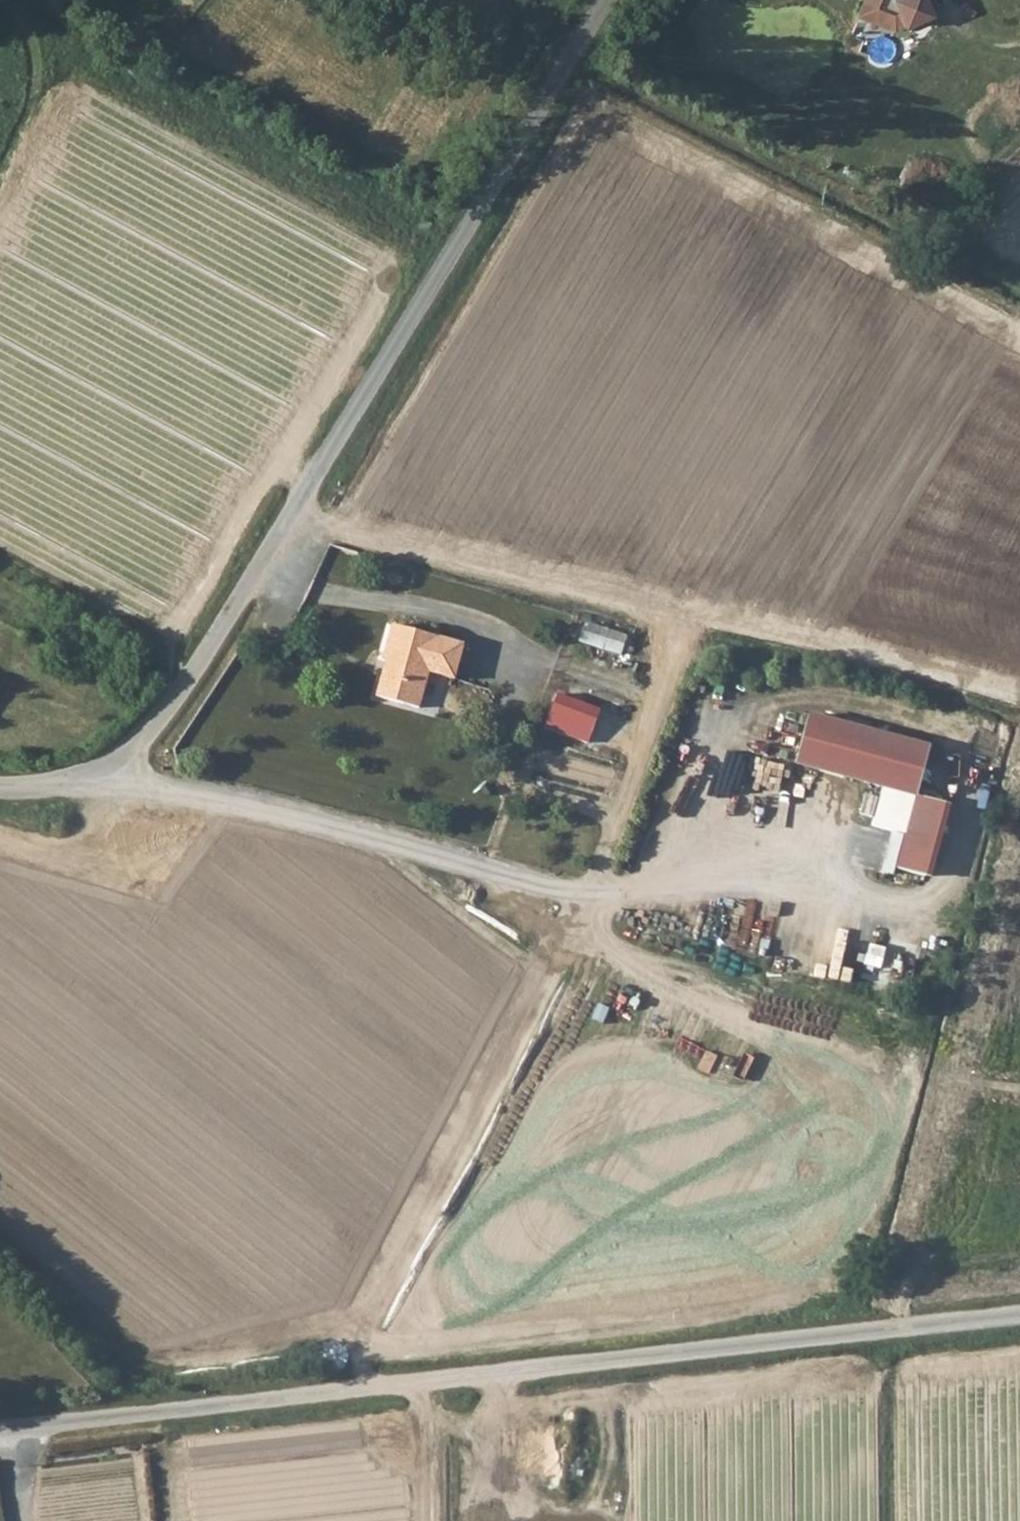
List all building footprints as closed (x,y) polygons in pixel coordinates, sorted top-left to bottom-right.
[(875,0),(865,0),(862,11),(898,24),(907,20),(904,13),(895,18),(882,13),(875,0)] [(882,13),(895,18),(904,13),(907,20),(935,7),(932,0),(875,0),(882,13)] [(390,672),(389,677),(382,675),(376,697),(420,709),(439,638),(393,626),(383,660),(386,661),(392,663),(389,672),(390,672)] [(389,677),(390,672),(389,672),(392,663),(386,661),(382,675),(389,677)] [(932,745),(810,713),(796,762),(919,793),(932,745)] [(929,874),(947,801),(919,793),(900,866),(929,874)]
